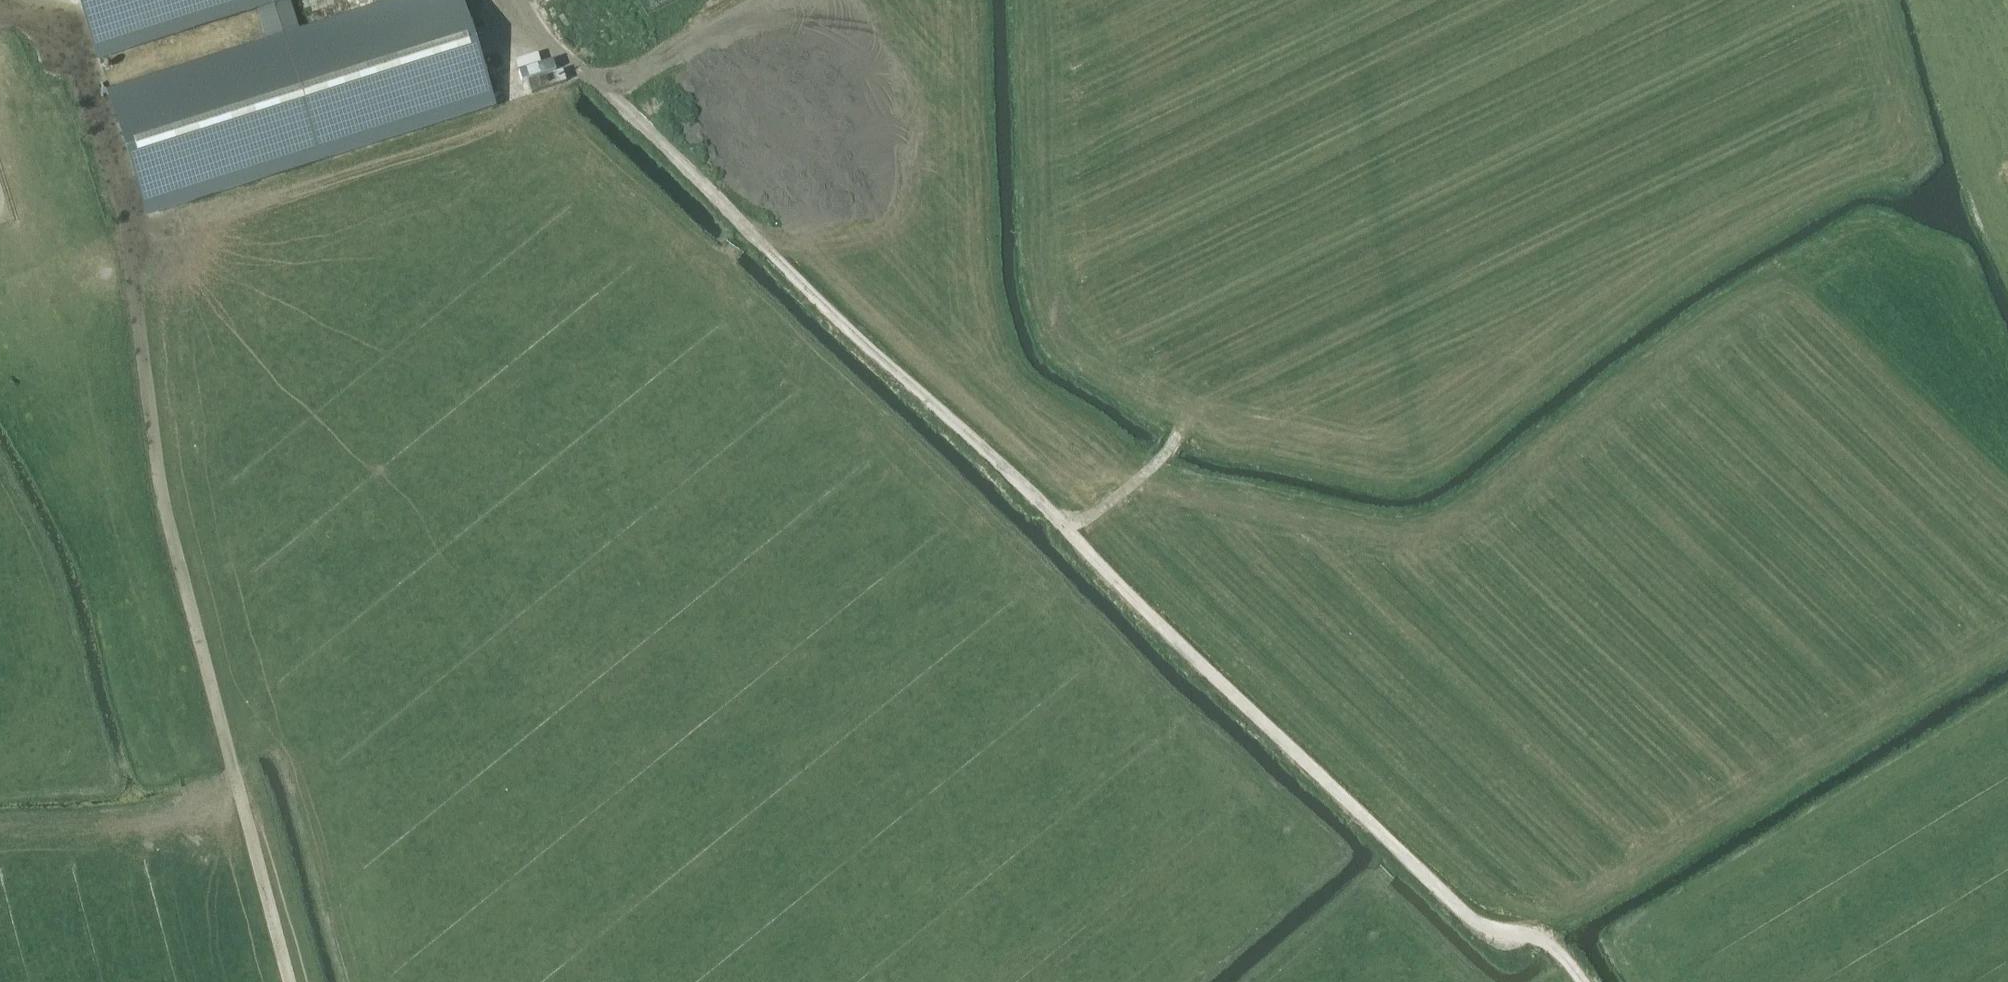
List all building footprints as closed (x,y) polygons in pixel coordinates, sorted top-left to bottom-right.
[(259,7),(271,45),(111,95),(149,213),(493,104),(460,0),(412,0),(296,37),(284,0),(81,0),(99,57),(259,7)]
